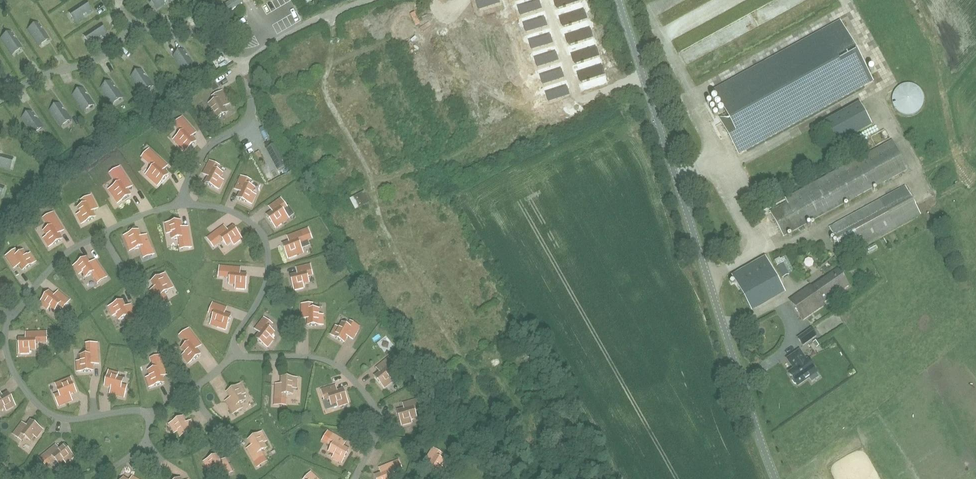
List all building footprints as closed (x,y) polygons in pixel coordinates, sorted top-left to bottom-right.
[(170,0),(151,0),(157,9),(170,0)] [(221,8),(225,15),(243,4),(240,0),(233,0),(221,8)] [(479,10),(502,2),(501,0),(476,0),(479,10)] [(516,5),(520,16),(543,9),(540,0),(531,0),(516,5)] [(556,8),(580,0),(553,0),(556,8)] [(76,22),(92,11),(85,1),(69,11),(76,22)] [(584,7),(559,15),(563,26),(587,18),(584,7)] [(504,10),(481,19),(484,28),(508,20),(504,10)] [(544,14),(521,22),(525,34),(548,26),(544,14)] [(462,15),(441,23),(444,33),(466,24),(462,15)] [(739,155),(747,151),(873,81),(839,20),(713,90),(726,114),(719,118),(739,155)] [(39,45),(49,38),(38,22),(28,29),(39,45)] [(91,45),(107,34),(100,24),(84,35),(91,45)] [(589,25),(564,33),(568,45),(593,36),(589,25)] [(510,26),(488,34),(491,43),(513,36),(510,26)] [(468,30),(448,38),(451,46),(472,39),(468,30)] [(12,54),(22,47),(11,31),(1,38),(12,54)] [(551,32),(528,39),(531,50),(554,43),(551,32)] [(515,44),(494,50),(496,60),(518,53),(515,44)] [(596,44),(570,52),(574,63),(599,55),(596,44)] [(475,46),(455,54),(458,63),(478,55),(475,46)] [(555,49),(534,55),(537,67),(558,61),(555,49)] [(184,73),(195,66),(184,50),(173,56),(184,73)] [(522,61),(500,67),(503,77),(525,70),(522,61)] [(480,62),(460,70),(463,79),(484,71),(480,62)] [(602,63),(577,71),(580,82),(606,74),(602,63)] [(560,66),(539,74),(543,85),(564,77),(560,66)] [(142,93),(153,86),(142,69),(131,76),(142,93)] [(486,79),(466,86),(470,96),(490,88),(486,79)] [(528,79),(508,85),(511,96),(531,90),(528,79)] [(112,104),(123,97),(112,81),(101,88),(112,104)] [(567,84),(544,91),(548,102),(570,95),(567,84)] [(84,111),(94,104),(84,88),(73,95),(84,111)] [(213,121),(228,114),(224,107),(229,105),(222,91),(212,97),(215,102),(209,105),(212,111),(209,112),(213,121)] [(535,96),(514,103),(517,112),(538,106),(535,96)] [(494,97),(474,104),(478,115),(498,107),(494,97)] [(922,114),(921,103),(914,104),(914,101),(899,101),(900,115),(922,114)] [(61,126),(71,119),(60,103),(50,110),(61,126)] [(860,103),(824,122),(837,145),(872,125),(860,103)] [(33,134),(43,127),(32,111),(22,118),(33,134)] [(500,115),(480,123),(484,132),(504,124),(500,115)] [(182,133),(177,138),(181,142),(178,145),(185,152),(196,143),(191,138),(196,134),(186,123),(178,130),(182,133)] [(393,138),(388,141),(394,155),(399,152),(393,138)] [(277,144),(266,149),(278,171),(289,165),(277,144)] [(882,183),(908,169),(895,145),(869,158),(869,159),(771,212),(784,236),(882,182),(882,183)] [(13,157),(0,154),(0,167),(9,169),(13,157)] [(153,168),(149,172),(154,177),(151,179),(158,186),(168,176),(163,171),(167,167),(157,157),(150,164),(153,168)] [(204,174),(209,177),(206,183),(219,190),(224,181),(220,179),(223,174),(217,171),(219,167),(210,162),(204,174)] [(116,193),(113,195),(118,204),(130,196),(127,190),(132,187),(124,175),(115,180),(118,185),(113,188),(116,193)] [(967,181),(975,190),(975,188),(975,180),(972,176),(967,181)] [(253,202),(254,203),(256,198),(254,198),(255,196),(252,194),(254,189),(248,186),(251,181),(242,177),(236,190),(241,193),(238,199),(251,205),(253,202)] [(845,256),(921,215),(905,186),(829,228),(845,256)] [(81,214),(78,216),(82,224),(95,218),(92,212),(97,209),(91,196),(82,201),(84,205),(78,208),(81,214)] [(273,212),(267,216),(276,228),(284,222),(282,219),(287,216),(283,211),(287,208),(281,200),(270,208),(273,212)] [(48,237),(44,239),(49,247),(62,240),(58,234),(63,231),(56,219),(47,224),(50,228),(44,232),(48,237)] [(180,222),(166,224),(168,234),(172,233),(173,240),(179,238),(180,244),(188,242),(189,248),(191,248),(190,242),(188,227),(182,229),(180,222)] [(212,235),(207,239),(209,241),(214,237),(218,243),(223,240),(226,246),(231,242),(234,245),(242,239),(233,227),(228,232),(224,227),(212,235)] [(138,231),(125,236),(128,246),(132,244),(134,250),(140,248),(142,253),(151,249),(146,235),(141,238),(138,231)] [(360,235),(364,244),(371,241),(367,232),(360,235)] [(299,243),(304,241),(300,233),(288,238),(290,243),(284,245),(289,258),(297,255),(295,251),(301,249),(299,243)] [(872,250),(880,246),(878,241),(870,246),(872,250)] [(874,255),(883,250),(880,246),(872,251),(874,255)] [(15,249),(5,256),(13,269),(18,266),(22,272),(36,262),(30,253),(26,255),(23,251),(18,254),(15,249)] [(783,263),(780,257),(774,260),(778,266),(777,267),(783,278),(789,274),(783,263)] [(86,258),(74,267),(80,275),(83,273),(86,278),(92,274),(95,278),(101,274),(104,279),(106,278),(95,261),(90,264),(86,258)] [(749,304),(781,286),(765,258),(733,276),(749,304)] [(475,265),(461,271),(466,283),(480,277),(475,265)] [(310,266),(297,269),(298,275),(291,277),(295,290),(303,288),(302,284),(308,282),(307,276),(312,275),(310,266)] [(220,267),(220,270),(226,270),(225,278),(230,278),(230,284),(236,285),(236,289),(246,290),(247,275),(240,275),(240,269),(226,267),(220,267)] [(134,269),(124,273),(128,287),(138,283),(134,269)] [(823,303),(849,286),(838,270),(813,288),(811,285),(790,300),(803,320),(825,306),(823,303)] [(155,288),(150,291),(158,303),(166,298),(164,294),(169,291),(166,285),(170,283),(165,275),(152,282),(155,288)] [(12,279),(16,286),(23,283),(20,276),(12,279)] [(49,291),(39,304),(47,311),(50,308),(55,312),(59,307),(63,310),(71,300),(58,291),(55,295),(49,291)] [(396,304),(398,308),(414,300),(412,295),(396,304)] [(122,301),(109,307),(113,316),(117,315),(120,320),(125,318),(128,322),(134,319),(137,325),(139,324),(131,305),(125,308),(122,301)] [(213,304),(209,313),(214,315),(212,321),(218,323),(217,327),(226,330),(231,316),(224,314),(226,309),(213,304)] [(322,325),(322,316),(318,316),(318,310),(312,310),(312,305),(303,305),(303,318),(309,318),(309,325),(322,325)] [(419,309),(403,319),(407,326),(424,316),(419,309)] [(273,333),(268,329),(271,325),(264,319),(256,330),(261,333),(256,339),(268,348),(273,341),(269,338),(273,333)] [(352,339),(359,327),(351,323),(348,327),(343,324),(340,329),(336,327),(332,335),(344,342),(347,336),(352,339)] [(187,345),(182,349),(186,354),(183,356),(189,364),(200,355),(196,350),(201,346),(192,335),(188,330),(186,332),(190,337),(184,341),(187,345)] [(811,330),(798,339),(803,345),(816,336),(811,330)] [(41,332),(26,332),(26,338),(19,338),(19,354),(30,354),(31,350),(37,350),(37,343),(42,344),(41,332)] [(82,362),(78,362),(78,372),(92,371),(92,364),(98,364),(97,350),(87,350),(88,356),(81,356),(82,362)] [(799,352),(788,359),(795,369),(789,374),(792,378),(792,381),(795,384),(796,384),(798,386),(809,378),(808,376),(815,371),(813,368),(814,367),(809,360),(806,362),(799,352)] [(385,389),(393,382),(390,379),(395,376),(391,371),(395,368),(388,359),(377,368),(380,372),(375,377),(385,389)] [(151,377),(147,378),(150,388),(164,383),(162,377),(167,375),(163,361),(153,364),(155,369),(149,371),(151,377)] [(108,371),(105,386),(111,388),(110,394),(120,396),(124,398),(127,387),(123,386),(125,380),(118,378),(119,374),(108,371)] [(54,396),(58,406),(73,400),(71,395),(77,393),(71,379),(61,383),(62,386),(57,388),(60,394),(54,396)] [(296,388),(296,380),(283,379),(283,386),(277,386),(277,398),(284,399),(285,393),(291,394),(291,388),(296,388)] [(234,414),(241,409),(239,405),(245,401),(241,396),(245,393),(240,385),(228,393),(232,398),(226,402),(234,414)] [(337,392),(335,386),(321,391),(325,401),(330,399),(332,406),(338,404),(339,407),(348,404),(343,390),(337,392)] [(0,394),(0,410),(4,407),(6,410),(14,405),(7,393),(1,396),(0,394)] [(402,426),(412,423),(411,420),(416,418),(415,412),(420,411),(417,400),(403,404),(405,409),(398,411),(402,426)] [(186,424),(182,419),(171,425),(175,432),(178,430),(182,436),(187,433),(190,437),(197,433),(190,422),(186,424)] [(42,430),(31,421),(27,427),(22,423),(14,435),(21,441),(24,437),(30,441),(34,436),(36,438),(42,430)] [(255,461),(263,456),(261,452),(266,449),(263,443),(266,441),(262,433),(250,440),(253,446),(248,449),(255,461)] [(342,463),(349,450),(343,447),(346,442),(334,435),(328,444),(332,447),(329,452),(335,455),(333,458),(342,463)] [(60,450),(56,446),(45,455),(51,463),(55,460),(59,465),(64,461),(66,463),(74,457),(65,446),(60,450)] [(440,478),(445,470),(442,468),(445,462),(440,459),(442,455),(433,449),(425,461),(430,463),(426,469),(440,478)] [(220,463),(216,457),(205,463),(209,470),(213,468),(215,474),(221,471),(223,476),(231,472),(225,461),(220,463)] [(392,475),(397,473),(393,463),(380,468),(382,473),(375,476),(377,478),(393,478),(392,475)]
